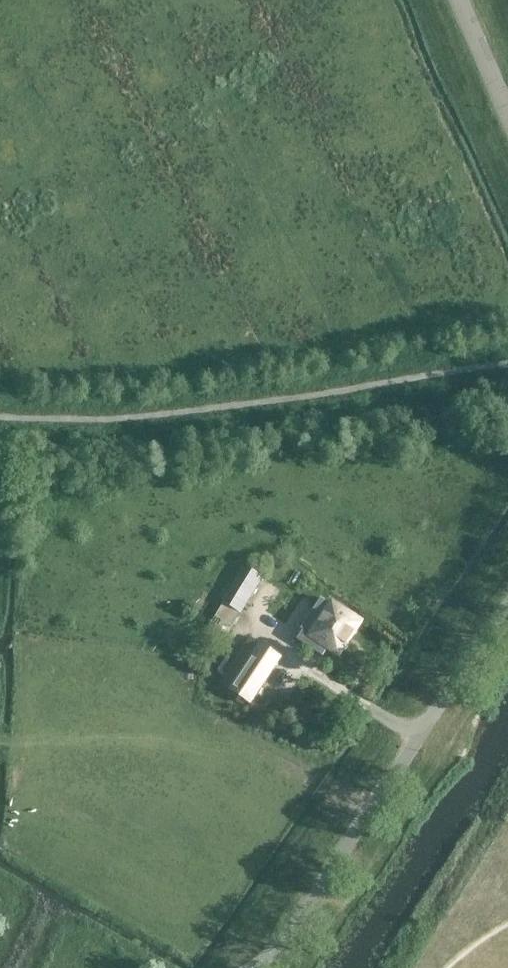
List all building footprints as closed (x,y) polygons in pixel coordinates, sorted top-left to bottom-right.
[(263,578),(245,566),(209,625),(227,636),(263,578)] [(305,628),(298,638),(323,655),(329,646),(339,653),(360,622),(333,604),(332,606),(321,599),(303,627),(305,628)] [(251,702),(280,656),(250,637),(221,683),(251,702)]
